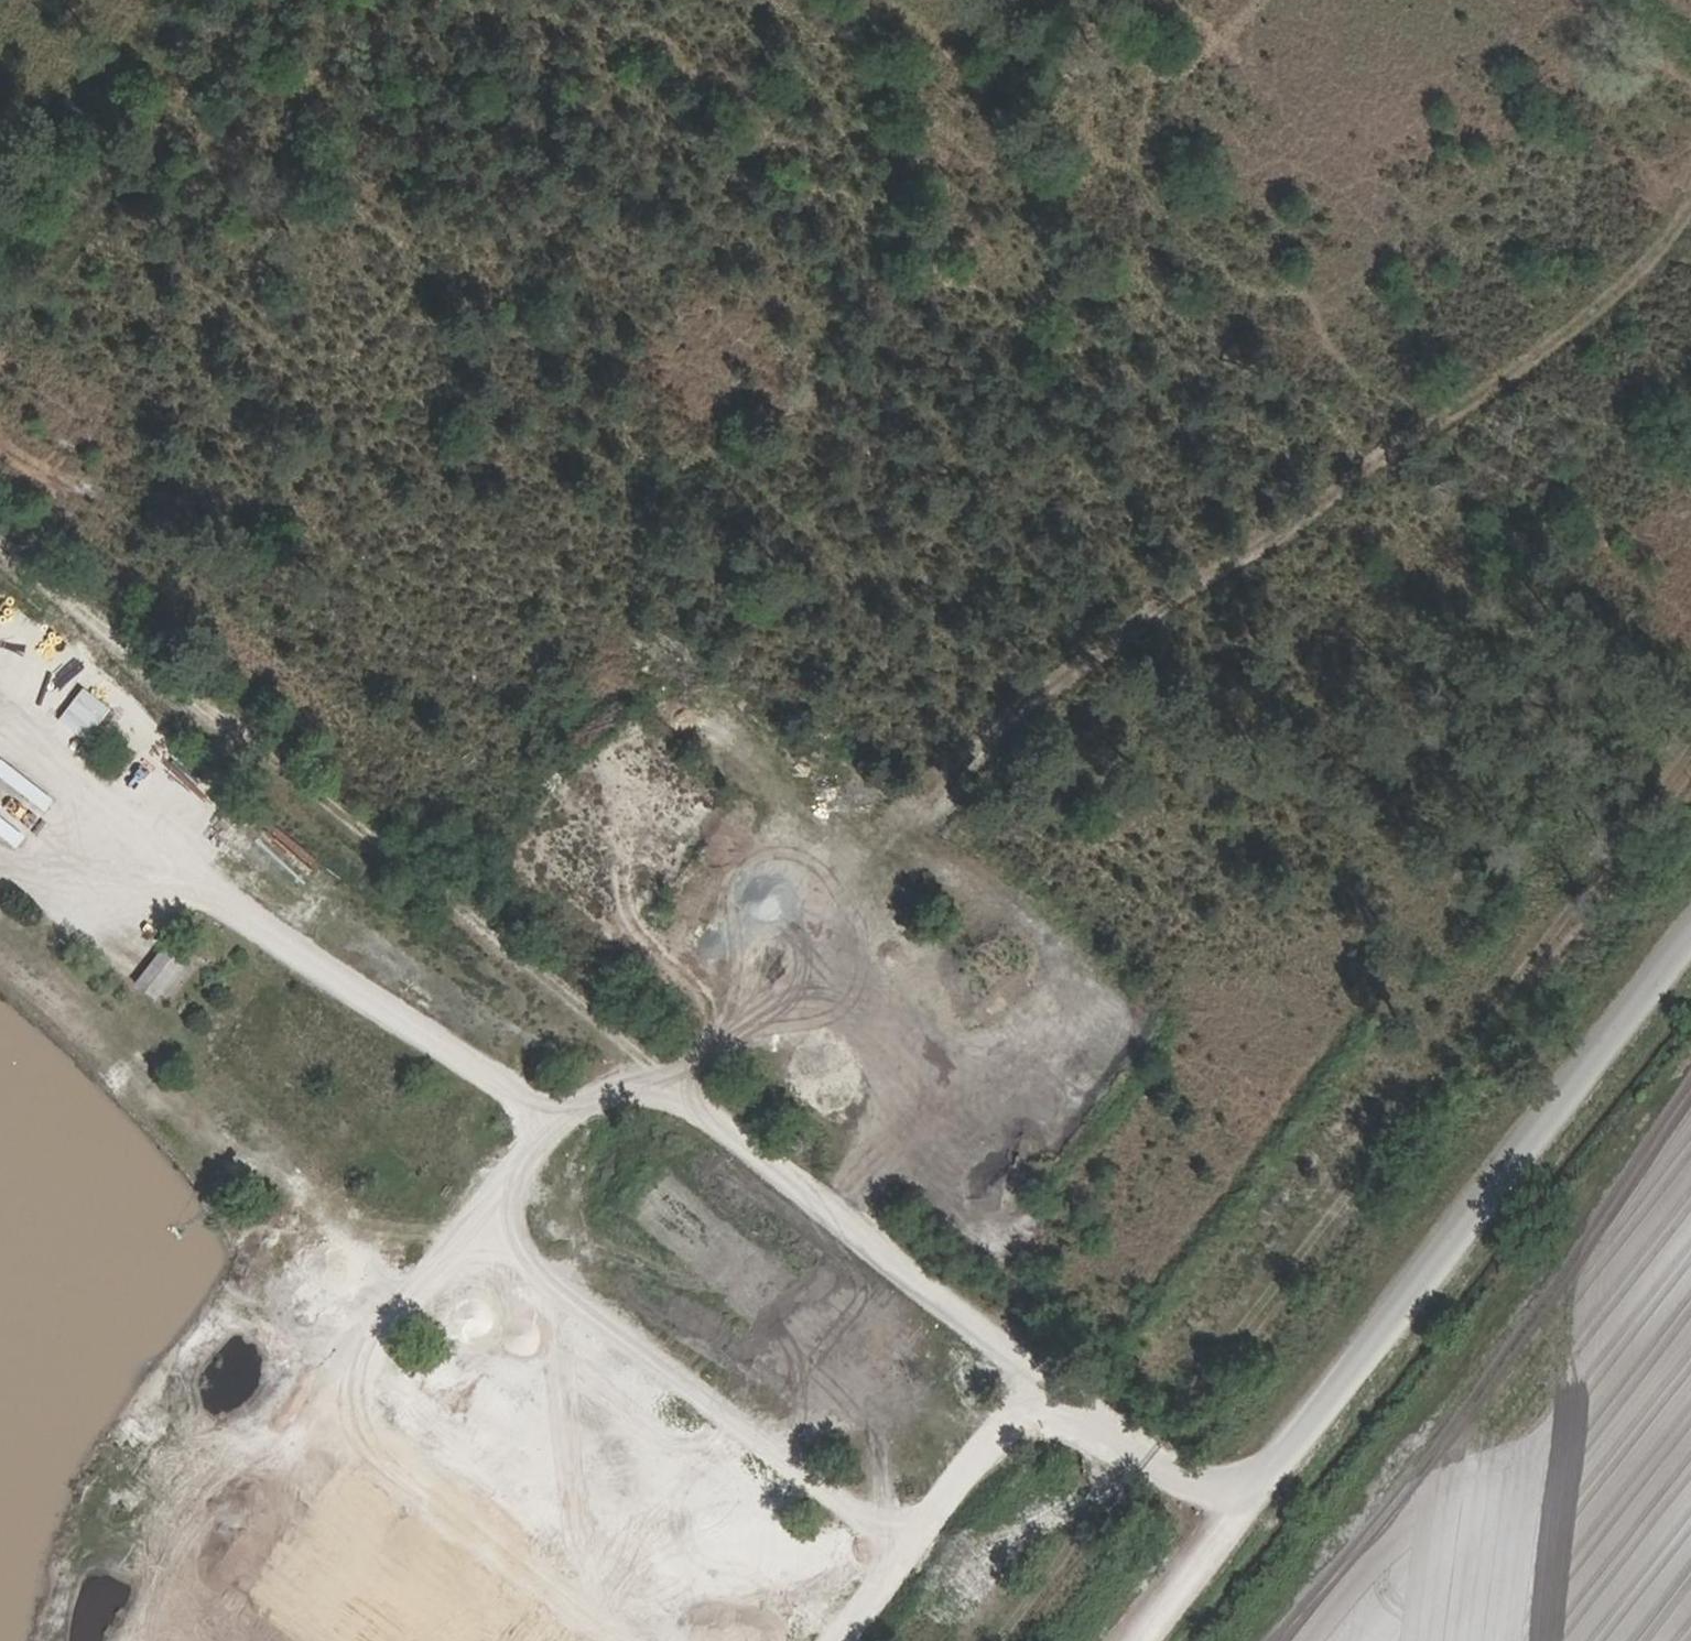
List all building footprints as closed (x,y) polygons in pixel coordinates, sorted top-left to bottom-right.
[(42,809),(58,786),(8,750),(0,760),(0,779),(42,809)]
